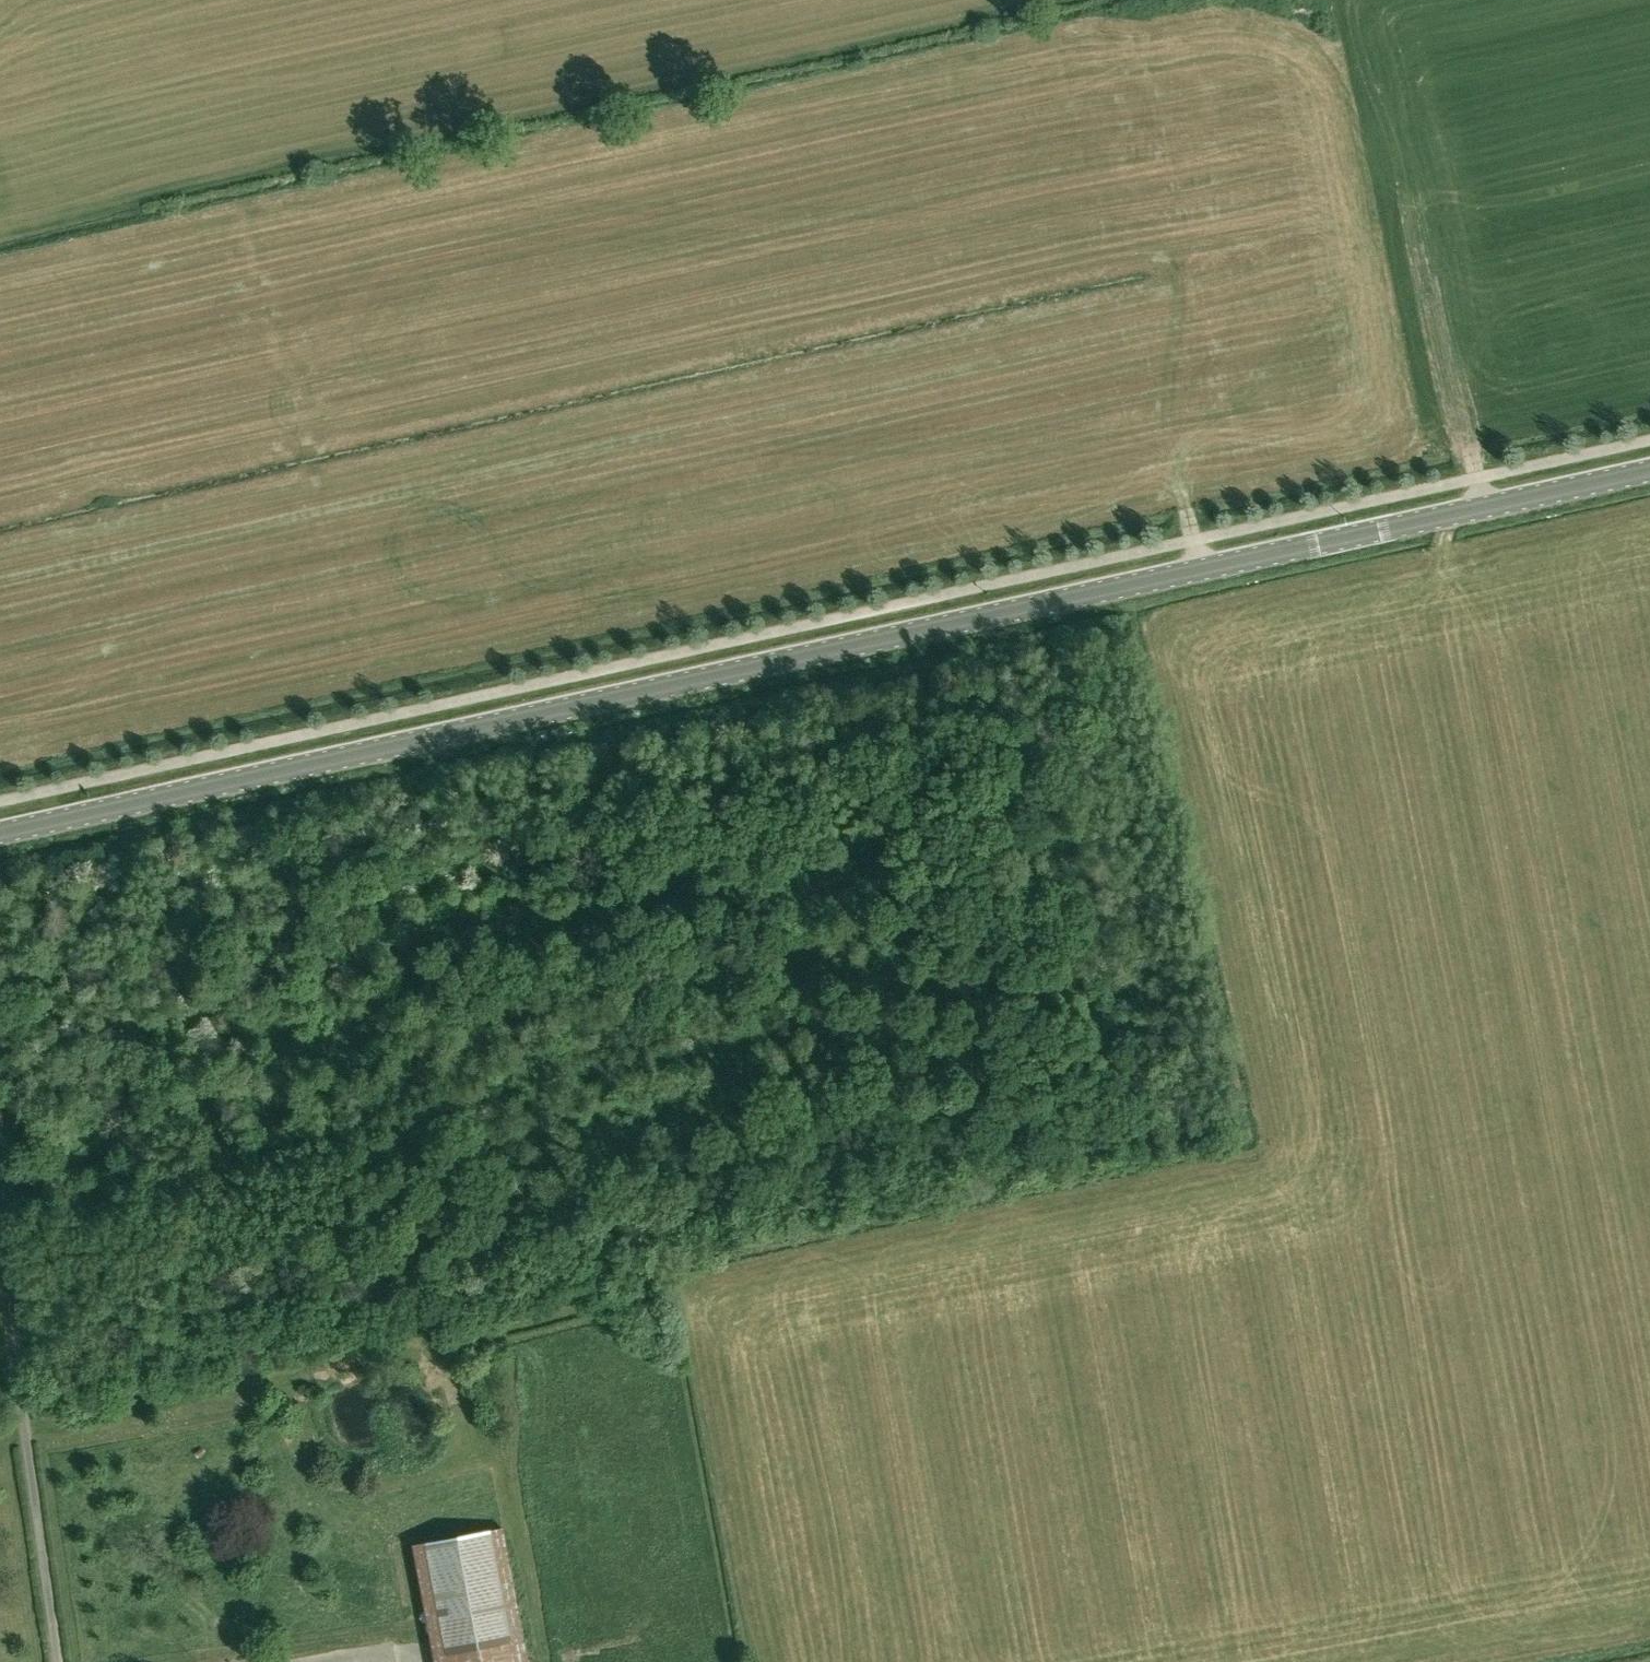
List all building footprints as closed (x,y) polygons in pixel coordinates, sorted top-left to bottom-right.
[(426,1540),(449,1661),(529,1661),(504,1526),(426,1540)]
